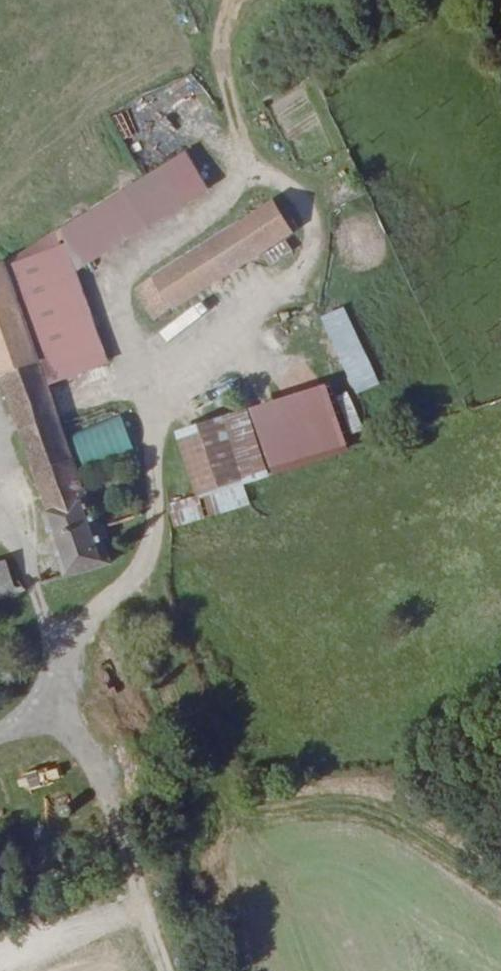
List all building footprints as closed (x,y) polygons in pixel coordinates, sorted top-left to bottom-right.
[(129,109),(111,118),(124,141),(141,132),(129,109)] [(276,203),(138,284),(157,316),(295,235),(276,203)] [(9,258),(0,264),(0,381),(9,378),(44,491),(36,498),(62,573),(109,560),(94,514),(106,512),(98,487),(87,490),(9,258)] [(352,393),(377,384),(345,304),(320,314),(352,393)] [(200,493),(268,468),(246,407),(177,432),(200,493)] [(121,416),(70,434),(82,465),(132,447),(121,416)] [(18,587),(6,554),(0,556),(0,593),(18,587)]
